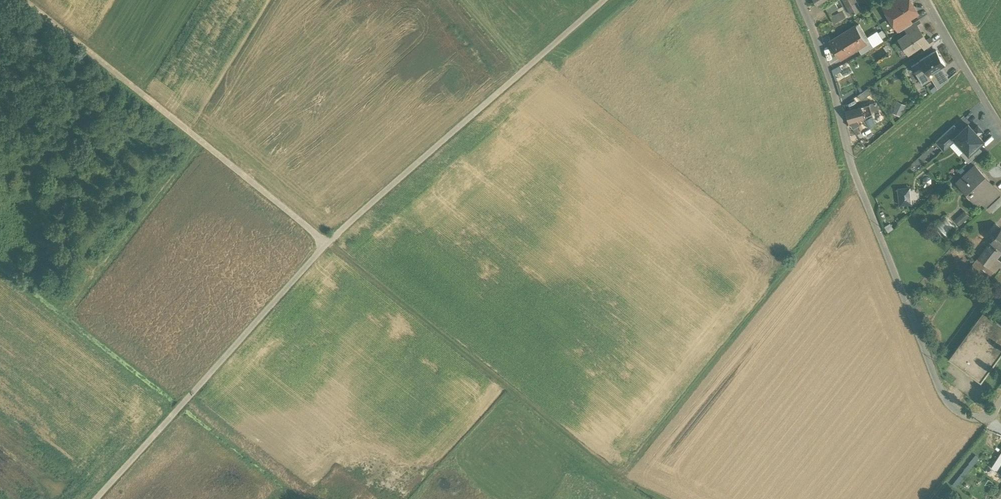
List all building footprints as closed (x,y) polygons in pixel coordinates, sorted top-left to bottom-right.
[(825,6),(833,23),(852,13),(845,0),(836,0),(825,6)] [(852,13),(860,8),(856,0),(845,0),(852,13)] [(882,2),(885,8),(898,0),(886,0),(882,2)] [(898,0),(885,8),(896,25),(909,17),(909,18),(918,12),(910,0),(898,0)] [(909,17),(896,25),(899,31),(904,28),(912,23),(909,18),(909,17)] [(912,23),(904,28),(908,33),(916,27),(917,28),(922,25),(918,19),(912,23)] [(866,41),(856,25),(831,41),(841,58),(858,48),(866,42),(866,41)] [(917,28),(916,27),(908,33),(899,39),(909,53),(921,44),(927,40),(926,39),(922,33),(921,33),(917,28)] [(930,37),(926,39),(927,40),(921,44),(924,49),(934,43),(930,37)] [(866,42),(858,48),(861,54),(875,46),(870,39),(866,41),(866,42)] [(936,50),(920,60),(913,64),(912,65),(913,67),(909,69),(911,71),(914,69),(916,71),(924,66),(930,75),(941,67),(945,64),(936,50)] [(924,66),(916,71),(921,80),(923,79),(930,75),(924,66)] [(941,67),(930,75),(939,88),(949,78),(941,67)] [(921,80),(914,84),(918,90),(926,85),(923,79),(921,80)] [(868,89),(858,95),(862,100),(871,93),(868,89)] [(898,102),(893,113),(902,117),(907,106),(898,102)] [(876,103),(869,105),(871,110),(871,111),(878,110),(876,103)] [(861,107),(846,111),(849,122),(851,121),(852,125),(857,123),(856,120),(864,118),(861,110),(861,107)] [(879,114),(873,117),(874,117),(877,123),(882,120),(879,114)] [(874,117),(868,120),(871,126),(877,123),(874,117)] [(868,120),(853,129),(856,135),(865,130),(870,139),(876,135),(871,126),(868,120)] [(969,154),(978,146),(983,141),(978,135),(982,132),(977,126),(974,130),(969,124),(961,131),(954,138),(956,140),(951,144),(961,154),(965,150),(969,154)] [(954,138),(961,131),(955,125),(936,142),(944,150),(951,144),(956,140),(954,138)] [(965,150),(961,154),(969,163),(982,150),(978,146),(969,154),(965,150)] [(991,186),(980,174),(982,173),(974,164),(957,180),(970,194),(973,191),(979,198),(993,185),(993,184),(991,186)] [(897,187),(900,204),(913,202),(911,185),(897,187)] [(993,185),(979,198),(986,205),(1000,192),(993,185)] [(956,228),(946,218),(934,229),(944,240),(955,229),(956,228)] [(988,232),(994,237),(1000,228),(995,223),(988,232)] [(991,241),(991,242),(1000,249),(1000,228),(994,237),(991,241)] [(978,258),(986,264),(995,259),(1000,251),(1000,249),(991,242),(978,258)] [(986,264),(978,258),(973,264),(979,268),(981,266),(983,267),(986,264)] [(995,259),(986,264),(994,271),(1000,263),(995,259)] [(994,271),(986,264),(983,267),(991,274),(994,271)] [(949,357),(981,381),(1000,353),(1000,324),(983,311),(949,357)]
